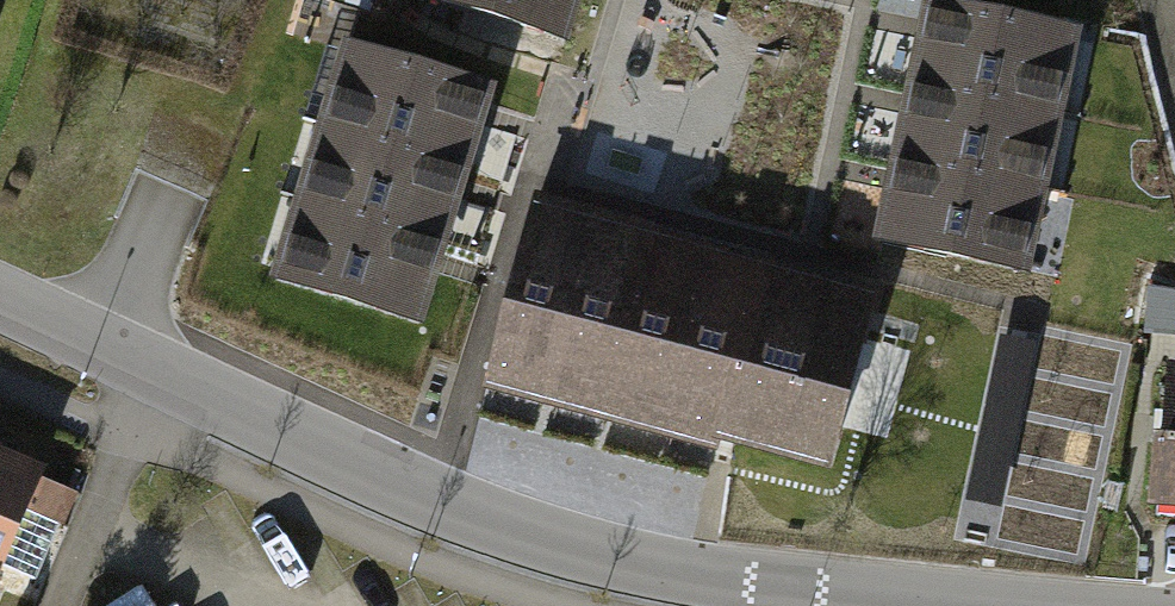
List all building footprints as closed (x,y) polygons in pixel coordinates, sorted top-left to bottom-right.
[(566,42),(579,0),(430,0),(566,42)] [(1077,35),(930,4),(880,242),(1027,273),(1077,35)] [(494,84),(351,40),(278,278),(420,322),(494,84)] [(493,362),(557,378),(594,234),(529,218),(493,362)] [(557,378),(617,394),(654,249),(594,234),(557,378)] [(617,394),(676,409),(714,265),(654,249),(617,394)] [(676,409),(722,421),(752,304),(760,277),(714,265),(676,409)] [(862,332),(752,304),(722,421),(718,435),(828,464),(862,332)] [(1171,367),(1161,513),(1174,514),(1174,367),(1171,367)] [(0,456),(0,573),(41,474),(0,456)]
